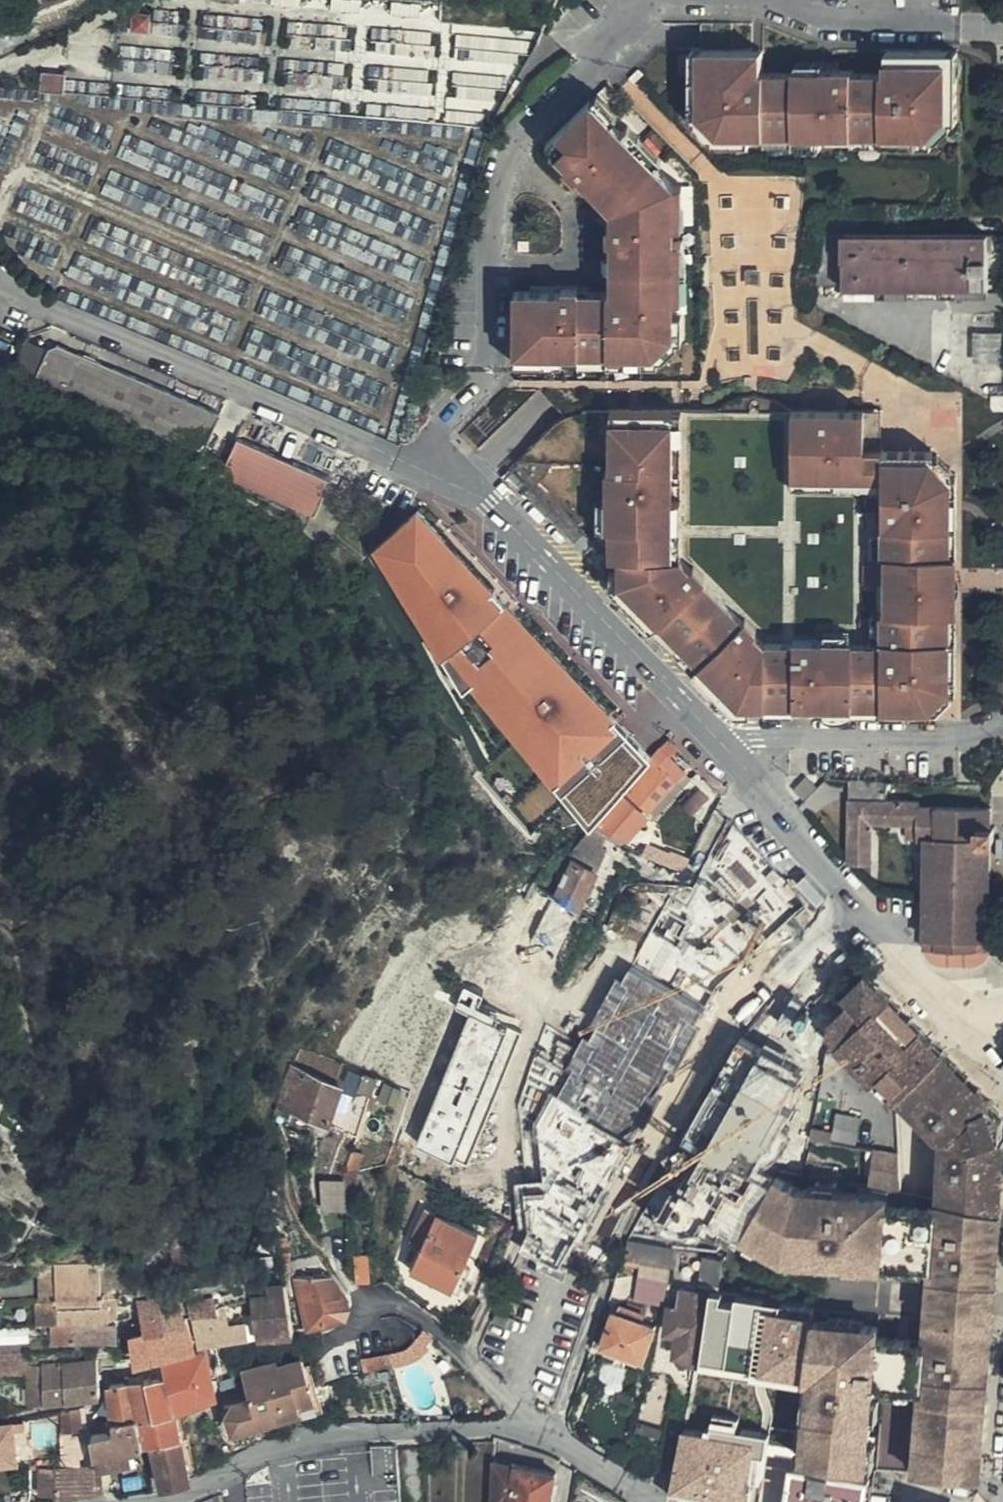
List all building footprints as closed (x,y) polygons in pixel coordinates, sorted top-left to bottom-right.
[(378,63),(401,65),(402,54),(422,56),(424,34),(382,30),(378,63)] [(702,49),(691,49),(691,120),(716,146),(756,146),(756,134),(723,135),(711,124),(711,106),(702,106),(702,49)] [(756,49),(702,49),(702,106),(711,106),(711,124),(723,135),(756,134),(770,134),(928,134),(941,124),(941,106),(950,106),(950,49),(888,49),(888,68),(756,68),(756,49)] [(960,49),(950,49),(950,106),(941,106),(941,124),(928,134),(770,134),(770,146),(933,145),(961,120),(960,49)] [(402,54),(401,65),(422,67),(422,56),(402,54)] [(374,97),(372,117),(404,120),(405,100),(374,97)] [(626,134),(593,101),(548,145),(566,164),(584,183),(610,212),(610,220),(605,220),(605,242),(610,242),(610,293),(579,293),(579,288),(554,288),(554,292),(514,292),(515,356),(654,356),(675,329),(676,315),(675,298),(676,241),(675,226),(676,183),(656,164),(626,134)] [(631,128),(626,134),(656,164),(661,158),(631,128)] [(566,164),(564,166),(580,185),(584,183),(566,164)] [(685,184),(676,183),(675,226),(685,226),(685,184)] [(988,288),(988,236),(825,235),(815,284),(845,285),(845,287),(988,288)] [(686,241),(676,241),(675,298),(686,298),(687,296),(688,293),(689,288),(690,285),(691,281),(692,276),(692,271),(692,266),(692,261),(691,256),(690,252),(689,248),(687,244),(686,241)] [(685,315),(676,315),(675,329),(654,356),(515,356),(514,365),(661,365),(685,335),(685,315)] [(219,414),(57,347),(47,351),(32,387),(202,458),(219,414)] [(1002,412),(1002,396),(991,395),(992,406),(991,412),(1002,412)] [(515,461),(608,559),(608,526),(605,527),(605,467),(608,467),(608,418),(608,411),(581,410),(581,414),(577,415),(574,415),(569,417),(562,419),(557,421),(552,424),(545,429),(541,431),(536,435),(530,441),(525,446),(522,451),(518,456),(515,461)] [(683,411),(608,411),(608,418),(673,418),(672,560),(682,560),(683,418),(683,411)] [(789,412),(683,411),(683,418),(682,560),(768,650),(795,650),(795,643),(853,644),(853,650),(879,650),(879,614),(887,613),(887,555),(879,555),(880,490),(789,490),(789,479),(789,419),(789,412)] [(673,418),(608,418),(608,467),(605,467),(605,527),(608,526),(608,559),(607,584),(690,669),(703,656),(751,705),(920,706),(938,683),(939,480),(922,465),(880,465),(880,452),(863,452),(863,412),(789,412),(789,419),(789,479),(880,480),(880,490),(879,555),(887,555),(887,613),(879,614),(879,650),(853,650),(853,644),(795,643),(795,650),(768,650),(682,560),(672,560),(673,418)] [(881,413),(863,412),(863,452),(880,452),(881,413)] [(319,512),(331,471),(238,442),(226,483),(319,512)] [(927,452),(880,452),(880,465),(922,465),(927,452)] [(950,467),(933,452),(922,465),(939,480),(950,467)] [(955,694),(955,476),(939,480),(938,683),(955,694)] [(880,480),(789,479),(789,490),(880,490),(880,480)] [(459,546),(417,509),(389,542),(397,550),(404,555),(407,558),(408,564),(412,568),(416,570),(420,570),(424,573),(459,546)] [(464,551),(459,546),(424,573),(428,578),(431,576),(445,566),(456,558),(464,551)] [(481,563),(469,548),(464,551),(456,558),(468,572),(458,581),(462,587),(474,602),(494,586),(478,565),(481,563)] [(448,597),(462,587),(458,581),(445,566),(431,576),(448,597)] [(424,573),(420,570),(407,579),(423,598),(437,615),(444,629),(456,621),(450,611),(445,601),(433,584),(428,578),(424,573)] [(458,635),(441,643),(445,653),(462,645),(458,635)] [(461,697),(479,689),(497,680),(479,642),(447,656),(443,658),(461,697)] [(955,694),(938,683),(920,706),(751,705),(703,656),(690,669),(740,721),(934,722),(955,694)] [(665,738),(656,749),(650,756),(660,766),(670,757),(677,749),(665,738)] [(660,766),(650,756),(621,790),(648,813),(686,772),(670,757),(660,766)] [(686,772),(648,813),(655,819),(691,778),(686,772)] [(889,783),(850,780),(847,862),(870,863),(872,824),(905,825),(904,839),(924,840),(922,938),(936,938),(978,939),(987,939),(992,807),(921,804),(920,801),(888,799),(889,783)] [(993,791),(889,783),(888,799),(920,801),(921,804),(992,807),(993,791)] [(693,815),(708,798),(697,787),(681,803),(693,815)] [(587,829),(586,830),(606,838),(620,844),(648,813),(621,790),(587,829)] [(1002,822),(1002,801),(996,801),(994,821),(1002,822)] [(219,817),(212,804),(199,812),(205,825),(219,817)] [(586,830),(553,854),(557,855),(540,890),(577,910),(606,851),(601,848),(606,838),(586,830)] [(683,870),(689,858),(673,853),(671,855),(650,846),(643,853),(683,870)] [(540,890),(535,887),(529,898),(535,901),(518,935),(523,938),(529,942),(522,956),(535,963),(528,979),(542,986),(555,958),(577,910),(540,890)] [(715,897),(693,888),(691,887),(683,902),(708,914),(715,897)] [(659,961),(680,969),(700,928),(680,920),(672,936),(661,957),(659,961)] [(672,936),(668,934),(651,926),(641,948),(661,957),(672,936)] [(518,935),(512,932),(504,949),(515,955),(523,938),(518,935)] [(936,938),(922,938),(922,948),(936,948),(936,938)] [(936,938),(936,948),(977,950),(978,939),(936,938)] [(987,950),(987,939),(978,939),(977,950),(987,950)] [(542,1112),(550,1188),(552,1204),(591,1226),(709,1017),(629,971),(623,967),(589,1030),(542,1112)] [(917,1021),(869,974),(862,980),(930,1047),(935,1043),(936,1042),(930,1034),(917,1021)] [(862,980),(836,1005),(830,1030),(897,1098),(905,1091),(941,1057),(944,1053),(935,1043),(930,1047),(862,980)] [(479,1011),(484,998),(462,988),(453,1011),(468,1017),(412,1149),(449,1165),(453,1157),(464,1162),(522,1029),(479,1011)] [(735,1139),(747,1117),(741,1112),(744,1107),(766,1119),(797,1065),(743,1034),(647,1207),(679,1224),(720,1150),(729,1135),(735,1139)] [(946,1051),(944,1053),(941,1057),(967,1083),(992,1108),(997,1102),(946,1051)] [(299,1052),(274,1122),(309,1133),(313,1122),(327,1126),(340,1088),(309,1077),(315,1058),(299,1052)] [(941,1057),(905,1091),(925,1112),(929,1108),(939,1119),(941,1103),(967,1083),(941,1057)] [(410,1091),(380,1081),(376,1094),(390,1099),(389,1105),(404,1110),(410,1091)] [(992,1108),(967,1083),(941,1103),(939,1119),(955,1136),(954,1155),(953,1172),(947,1172),(945,1199),(1002,1209),(1002,1164),(1002,1120),(992,1108)] [(929,1108),(925,1112),(937,1125),(939,1119),(929,1108)] [(939,1119),(937,1125),(948,1136),(955,1136),(939,1119)] [(804,1172),(811,1139),(747,1130),(742,1162),(804,1172)] [(899,1149),(875,1146),(868,1186),(901,1191),(899,1149)] [(351,1153),(342,1189),(343,1205),(359,1204),(359,1178),(364,1156),(351,1153)] [(343,1205),(342,1189),(322,1190),(324,1213),(343,1212),(343,1205)] [(422,1248),(411,1272),(461,1292),(472,1268),(463,1264),(477,1232),(426,1210),(410,1244),(422,1248)] [(285,1240),(277,1242),(283,1275),(292,1274),(285,1240)] [(625,1243),(620,1256),(642,1259),(643,1245),(625,1243)] [(353,1253),(357,1284),(365,1283),(371,1282),(368,1251),(353,1253)] [(323,1263),(315,1255),(294,1261),(296,1270),(323,1263)] [(119,1319),(118,1294),(118,1290),(102,1291),(99,1260),(55,1264),(54,1270),(57,1322),(69,1321),(109,1320),(119,1319)] [(36,1301),(36,1323),(57,1322),(54,1270),(39,1275),(39,1301),(36,1301)] [(308,1326),(343,1317),(345,1316),(347,1313),(347,1306),(347,1301),(345,1294),(342,1288),(335,1277),(333,1275),(296,1278),(308,1326)] [(270,1291),(251,1294),(252,1298),(257,1335),(278,1332),(293,1329),(285,1281),(283,1281),(269,1283),(270,1291)] [(710,1307),(712,1290),(703,1289),(700,1306),(710,1307)] [(671,1496),(683,1501),(753,1501),(757,1480),(773,1382),(805,1385),(815,1308),(784,1303),(722,1293),(712,1290),(710,1307),(701,1368),(696,1368),(671,1496)] [(137,1361),(141,1361),(187,1348),(180,1319),(176,1319),(170,1295),(141,1301),(147,1329),(131,1333),(133,1341),(137,1359),(137,1361)] [(202,1302),(183,1305),(186,1317),(204,1314),(203,1308),(202,1302)] [(204,1314),(186,1317),(192,1348),(192,1347),(203,1345),(220,1341),(238,1338),(247,1336),(244,1321),(235,1322),(234,1313),(229,1314),(226,1303),(203,1308),(204,1314)] [(701,1368),(710,1307),(700,1306),(700,1310),(669,1307),(665,1335),(675,1337),(673,1358),(688,1360),(689,1367),(696,1368),(701,1368)] [(642,1360),(655,1327),(642,1322),(645,1314),(618,1307),(603,1346),(642,1360)] [(110,1340),(109,1320),(69,1321),(70,1342),(110,1340)] [(425,1345),(431,1337),(422,1330),(408,1347),(362,1356),(359,1345),(329,1352),(313,1373),(317,1385),(334,1380),(348,1376),(354,1370),(357,1367),(362,1367),(363,1372),(392,1366),(392,1363),(404,1361),(412,1357),(421,1352),(425,1350),(427,1348),(425,1345)] [(123,1336),(122,1340),(123,1343),(133,1341),(131,1333),(130,1334),(123,1336)] [(176,1411),(198,1402),(216,1395),(212,1374),(223,1371),(218,1350),(206,1351),(179,1360),(163,1365),(162,1366),(166,1379),(148,1382),(156,1415),(176,1411)] [(315,1402),(307,1375),(301,1356),(242,1372),(246,1386),(249,1400),(233,1404),(227,1417),(231,1432),(301,1411),(301,1406),(315,1402)] [(41,1404),(82,1400),(88,1399),(100,1397),(97,1369),(96,1359),(74,1362),(75,1372),(61,1372),(61,1367),(38,1369),(41,1404)] [(75,1372),(74,1362),(60,1362),(61,1367),(61,1372),(75,1372)] [(29,1404),(41,1404),(38,1369),(29,1369),(30,1374),(27,1375),(29,1404)] [(355,1402),(348,1376),(334,1380),(342,1406),(355,1402)] [(149,1416),(156,1415),(148,1382),(128,1385),(137,1417),(149,1416)] [(795,1460),(805,1385),(773,1382),(757,1480),(766,1482),(770,1462),(792,1465),(793,1466),(795,1460)] [(112,1420),(137,1417),(128,1385),(107,1389),(109,1404),(112,1420)] [(62,1432),(82,1429),(81,1411),(61,1414),(62,1432)] [(162,1487),(191,1480),(176,1411),(156,1415),(149,1416),(137,1417),(143,1445),(152,1444),(162,1487)] [(140,1447),(143,1445),(137,1417),(112,1420),(112,1421),(114,1431),(91,1436),(95,1456),(140,1447)] [(522,1444),(496,1437),(493,1442),(492,1461),(495,1462),(493,1494),(499,1494),(498,1501),(550,1501),(555,1475),(519,1467),(522,1444)] [(19,1441),(0,1442),(0,1456),(19,1455),(19,1441)] [(142,1459),(140,1447),(95,1456),(98,1470),(107,1468),(121,1465),(140,1460),(142,1459)] [(141,1493),(154,1490),(146,1459),(142,1459),(140,1460),(141,1469),(122,1473),(121,1465),(107,1468),(109,1496),(141,1493)] [(141,1469),(140,1460),(121,1465),(122,1473),(141,1469)] [(757,1480),(753,1501),(787,1501),(792,1465),(770,1462),(766,1482),(757,1480)] [(787,1501),(865,1501),(869,1478),(794,1466),(793,1466),(792,1465),(787,1501)] [(94,1468),(53,1467),(41,1467),(40,1493),(55,1494),(56,1501),(78,1497),(91,1496),(94,1495),(95,1472),(94,1468)]
